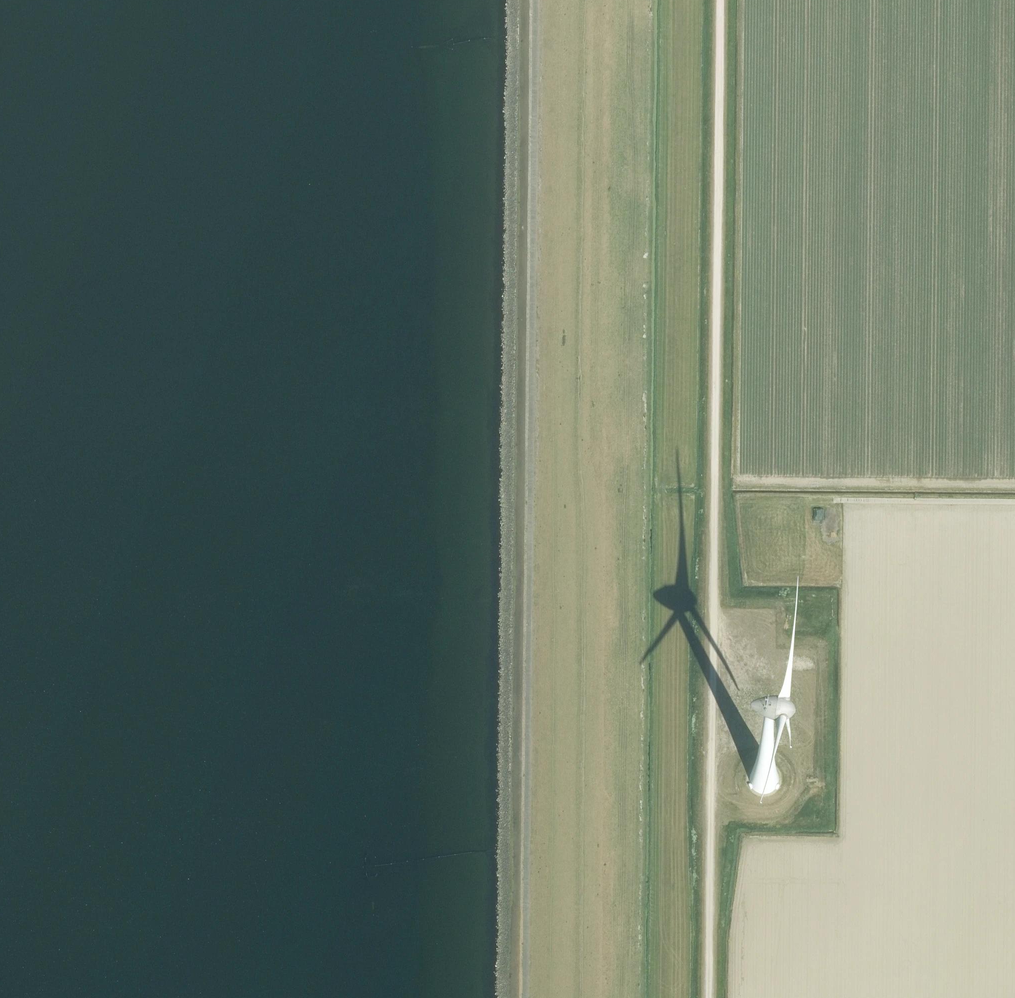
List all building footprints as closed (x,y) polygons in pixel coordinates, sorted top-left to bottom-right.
[(748,775),(747,779),(748,784),(750,789),(753,792),(757,795),(762,796),(767,795),(772,794),(775,791),(778,787),(780,782),(780,777),(779,773),(776,769),(773,766),(769,764),(765,763),(760,763),(756,765),(752,767),(749,771),(748,775)]
